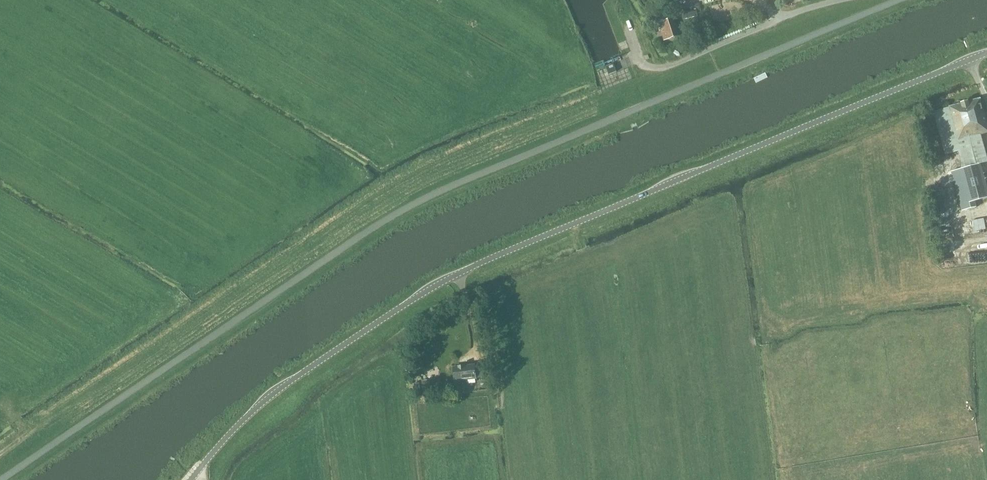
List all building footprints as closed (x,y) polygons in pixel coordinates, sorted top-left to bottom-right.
[(664,46),(679,42),(676,32),(672,19),(658,24),(664,46)] [(609,76),(618,72),(614,64),(606,68),(609,76)] [(935,113),(946,156),(961,153),(965,170),(954,173),(964,212),(978,208),(976,203),(986,200),(986,188),(981,166),(986,164),(986,156),(982,136),(986,135),(986,122),(981,100),(949,108),(949,109),(935,113)] [(941,196),(931,197),(934,221),(940,220),(939,216),(939,214),(943,213),(941,196)] [(456,391),(465,390),(464,382),(478,380),(476,366),(453,368),(456,391)] [(425,397),(439,394),(437,380),(422,382),(425,397)] [(420,383),(414,384),(416,398),(422,397),(420,383)]
